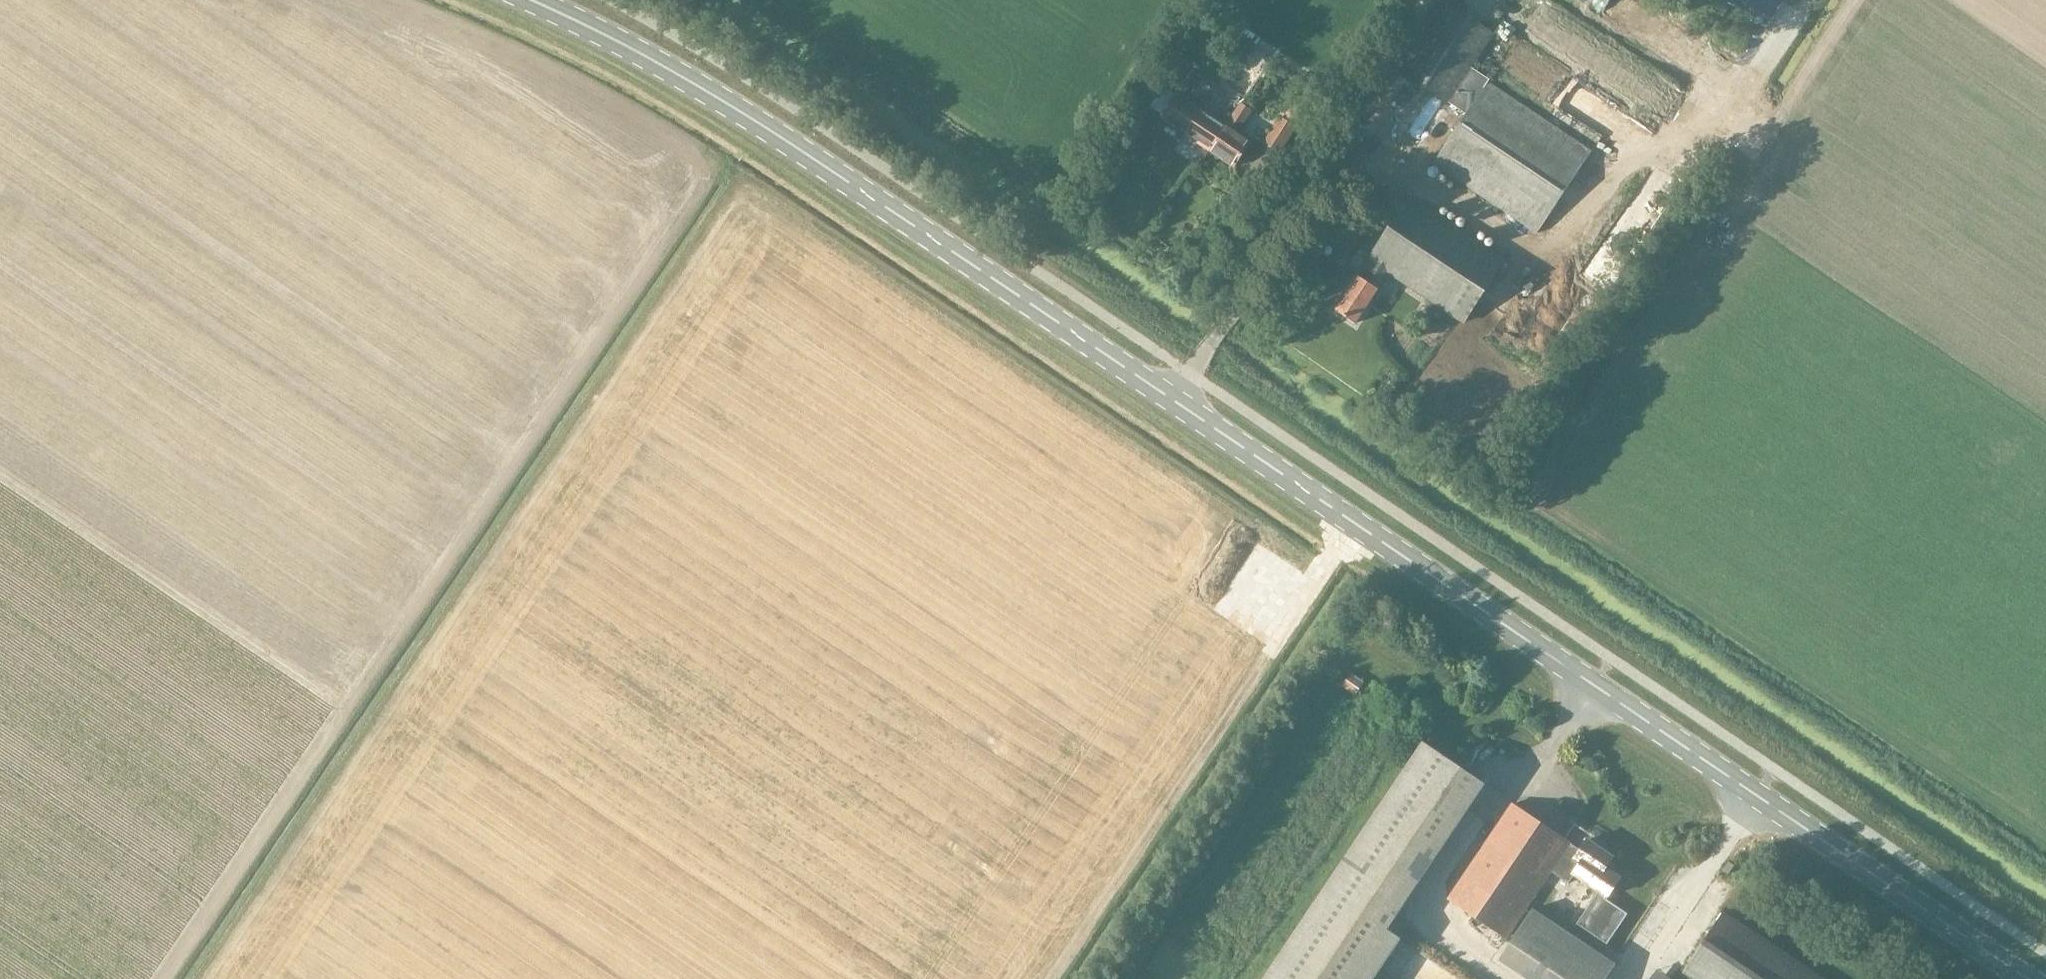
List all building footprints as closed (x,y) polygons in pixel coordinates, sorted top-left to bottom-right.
[(1445,3),(1399,73),(1464,117),(1487,82),(1489,80),(1471,68),(1493,35),(1445,3)] [(1649,126),(1666,88),(1614,64),(1605,82),(1633,95),(1625,111),(1640,117),(1638,121),(1649,126)] [(1248,77),(1222,68),(1210,101),(1223,105),(1230,88),(1243,92),(1248,77)] [(1160,118),(1185,135),(1202,109),(1187,99),(1201,77),(1192,71),(1176,95),(1164,87),(1151,107),(1163,115),(1160,118)] [(1538,232),(1591,150),(1487,82),(1464,117),(1433,164),(1538,232)] [(1209,151),(1234,168),(1251,142),(1235,131),(1250,110),(1241,104),(1226,125),(1209,151)] [(1226,125),(1202,109),(1185,135),(1209,151),(1226,125)] [(1279,124),(1266,144),(1280,153),(1292,132),(1279,124)] [(1463,323),(1505,260),(1411,197),(1368,260),(1372,263),(1361,278),(1358,277),(1335,311),(1354,324),(1377,290),(1376,289),(1387,272),(1463,323)] [(1400,938),(1380,925),(1478,779),(1424,743),(1265,978),(1373,978),(1400,938)] [(1580,850),(1564,839),(1512,804),(1449,898),(1506,937),(1551,871),(1568,883),(1574,874),(1599,891),(1576,923),(1607,944),(1629,912),(1607,897),(1620,878),(1606,868),(1613,857),(1588,840),(1580,850)] [(1728,875),(1734,866),(1728,862),(1722,871),(1728,875)] [(1721,881),(1722,895),(1734,894),(1733,880),(1721,881)] [(1505,949),(1549,978),(1606,978),(1615,965),(1532,909),(1505,949)] [(1684,973),(1693,978),(1824,978),(1724,913),(1684,973)] [(1671,970),(1653,960),(1642,978),(1666,978),(1671,970)]
